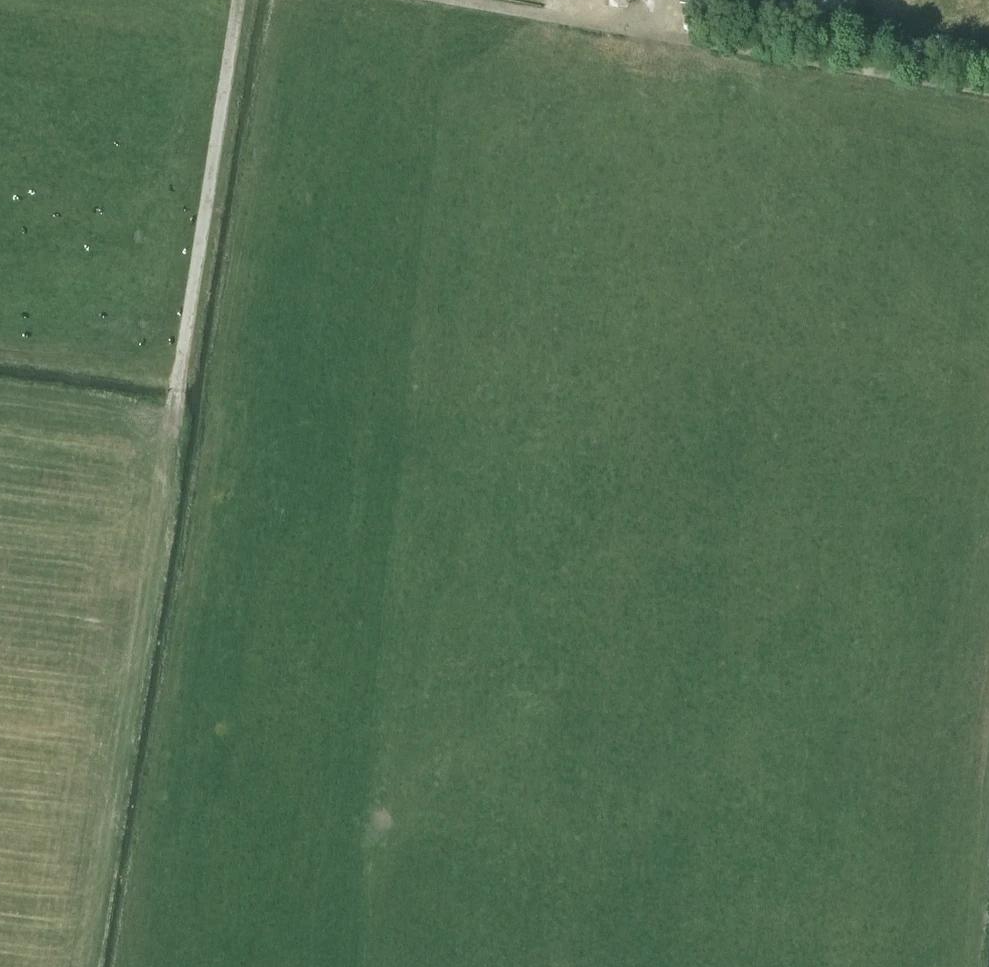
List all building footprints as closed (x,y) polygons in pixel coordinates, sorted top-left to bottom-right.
[(722,8),(723,0),(686,0),(686,2),(722,8)]
